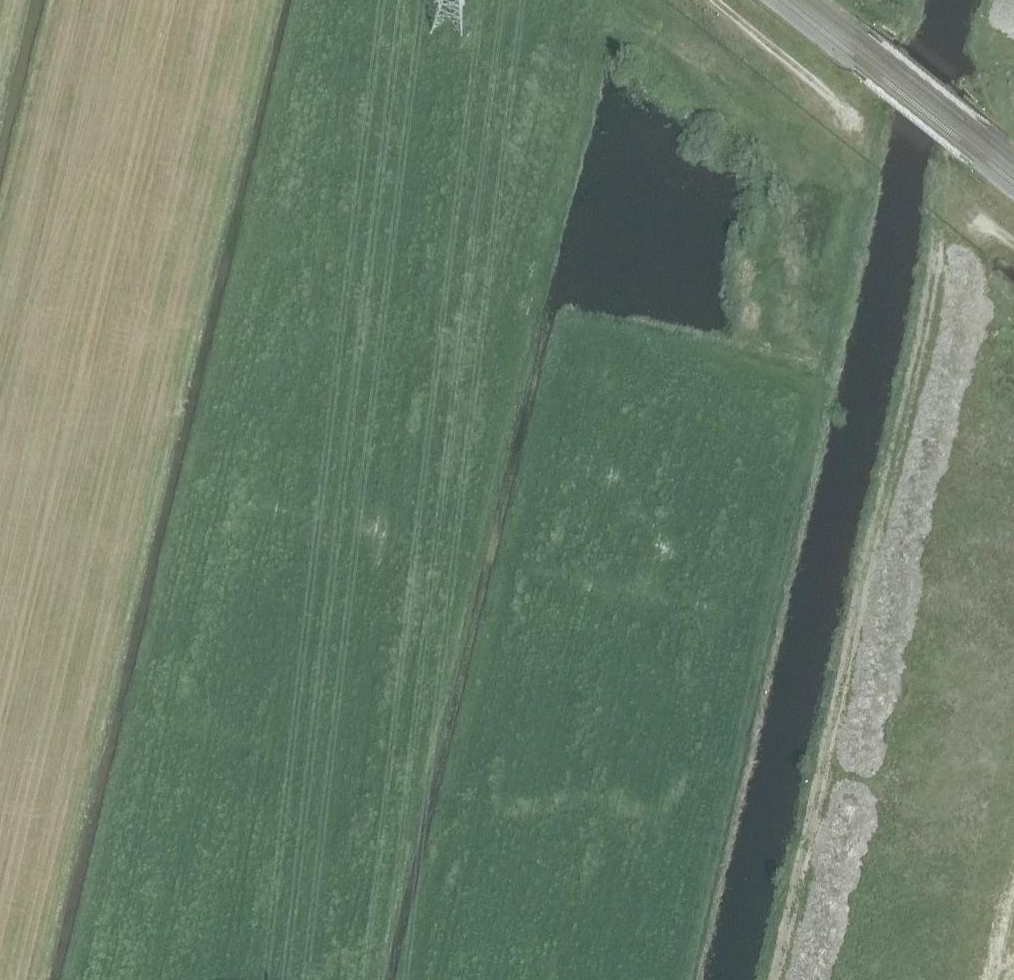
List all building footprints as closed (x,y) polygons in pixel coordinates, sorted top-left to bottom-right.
[(846,735),(844,743),(866,748),(867,740),(846,735)] [(846,843),(851,820),(877,826),(883,800),(824,787),(813,836),(846,843)] [(864,827),(859,851),(871,854),(876,829),(864,827)]
